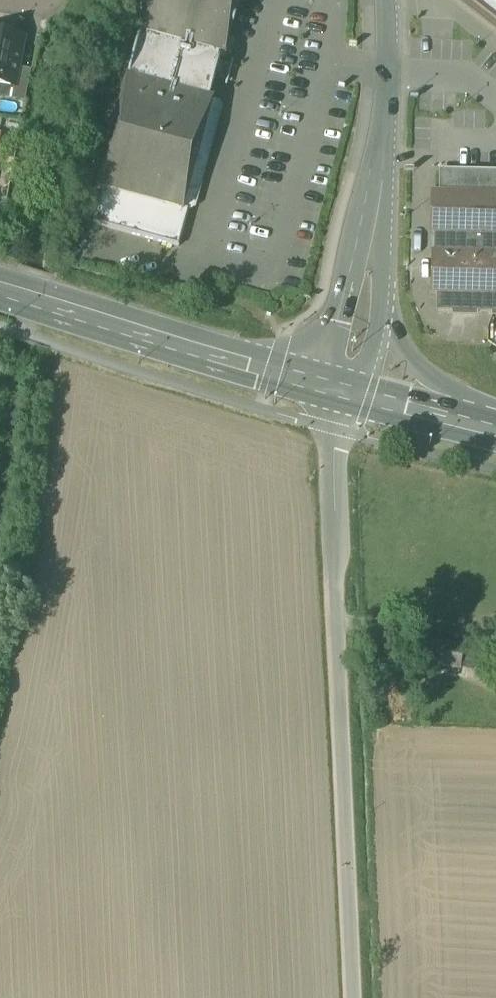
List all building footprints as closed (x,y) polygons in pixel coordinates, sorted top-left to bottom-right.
[(97,189),(103,190),(183,212),(183,210),(195,167),(196,167),(201,146),(213,102),(213,103),(214,101),(209,99),(221,56),(225,57),(232,33),(241,0),(149,0),(97,189)] [(495,27),(495,0),(461,0),(495,27)] [(14,88),(15,87),(18,69),(24,39),(0,34),(0,85),(14,88)] [(18,69),(15,87),(27,89),(31,71),(18,69)] [(27,89),(15,87),(14,88),(12,100),(25,103),(27,89)] [(440,172),(437,172),(437,191),(428,191),(427,292),(435,292),(435,310),(450,310),(450,317),(474,317),(474,312),(489,312),(489,316),(495,316),(495,173),(445,172),(440,172)] [(183,212),(103,190),(94,224),(179,248),(189,212),(183,210),(183,212)]
